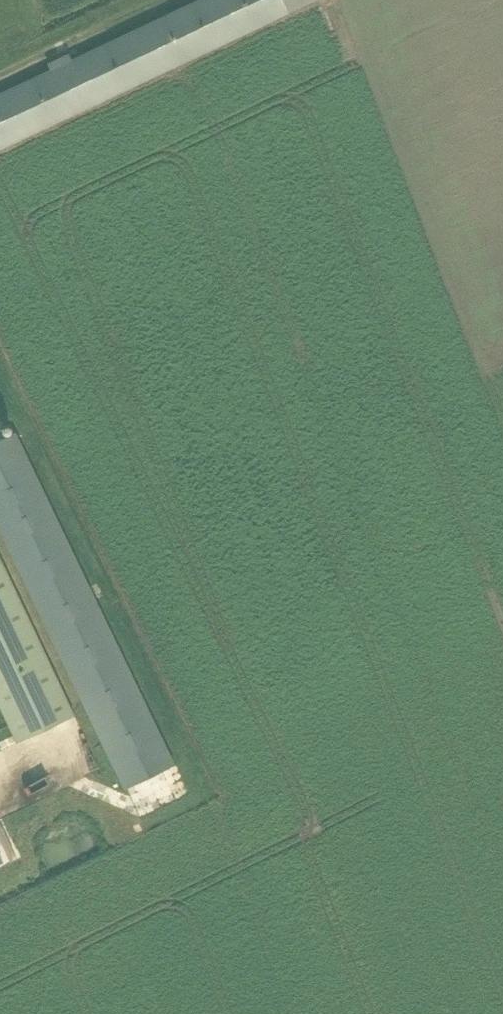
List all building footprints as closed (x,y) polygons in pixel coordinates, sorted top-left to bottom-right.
[(0,91),(0,147),(289,11),(313,0),(196,0),(117,37),(71,59),(68,52),(47,62),(49,68),(0,91)] [(176,764),(15,431),(0,438),(0,528),(125,788),(176,764)] [(17,742),(74,715),(0,558),(0,706),(17,742)]
